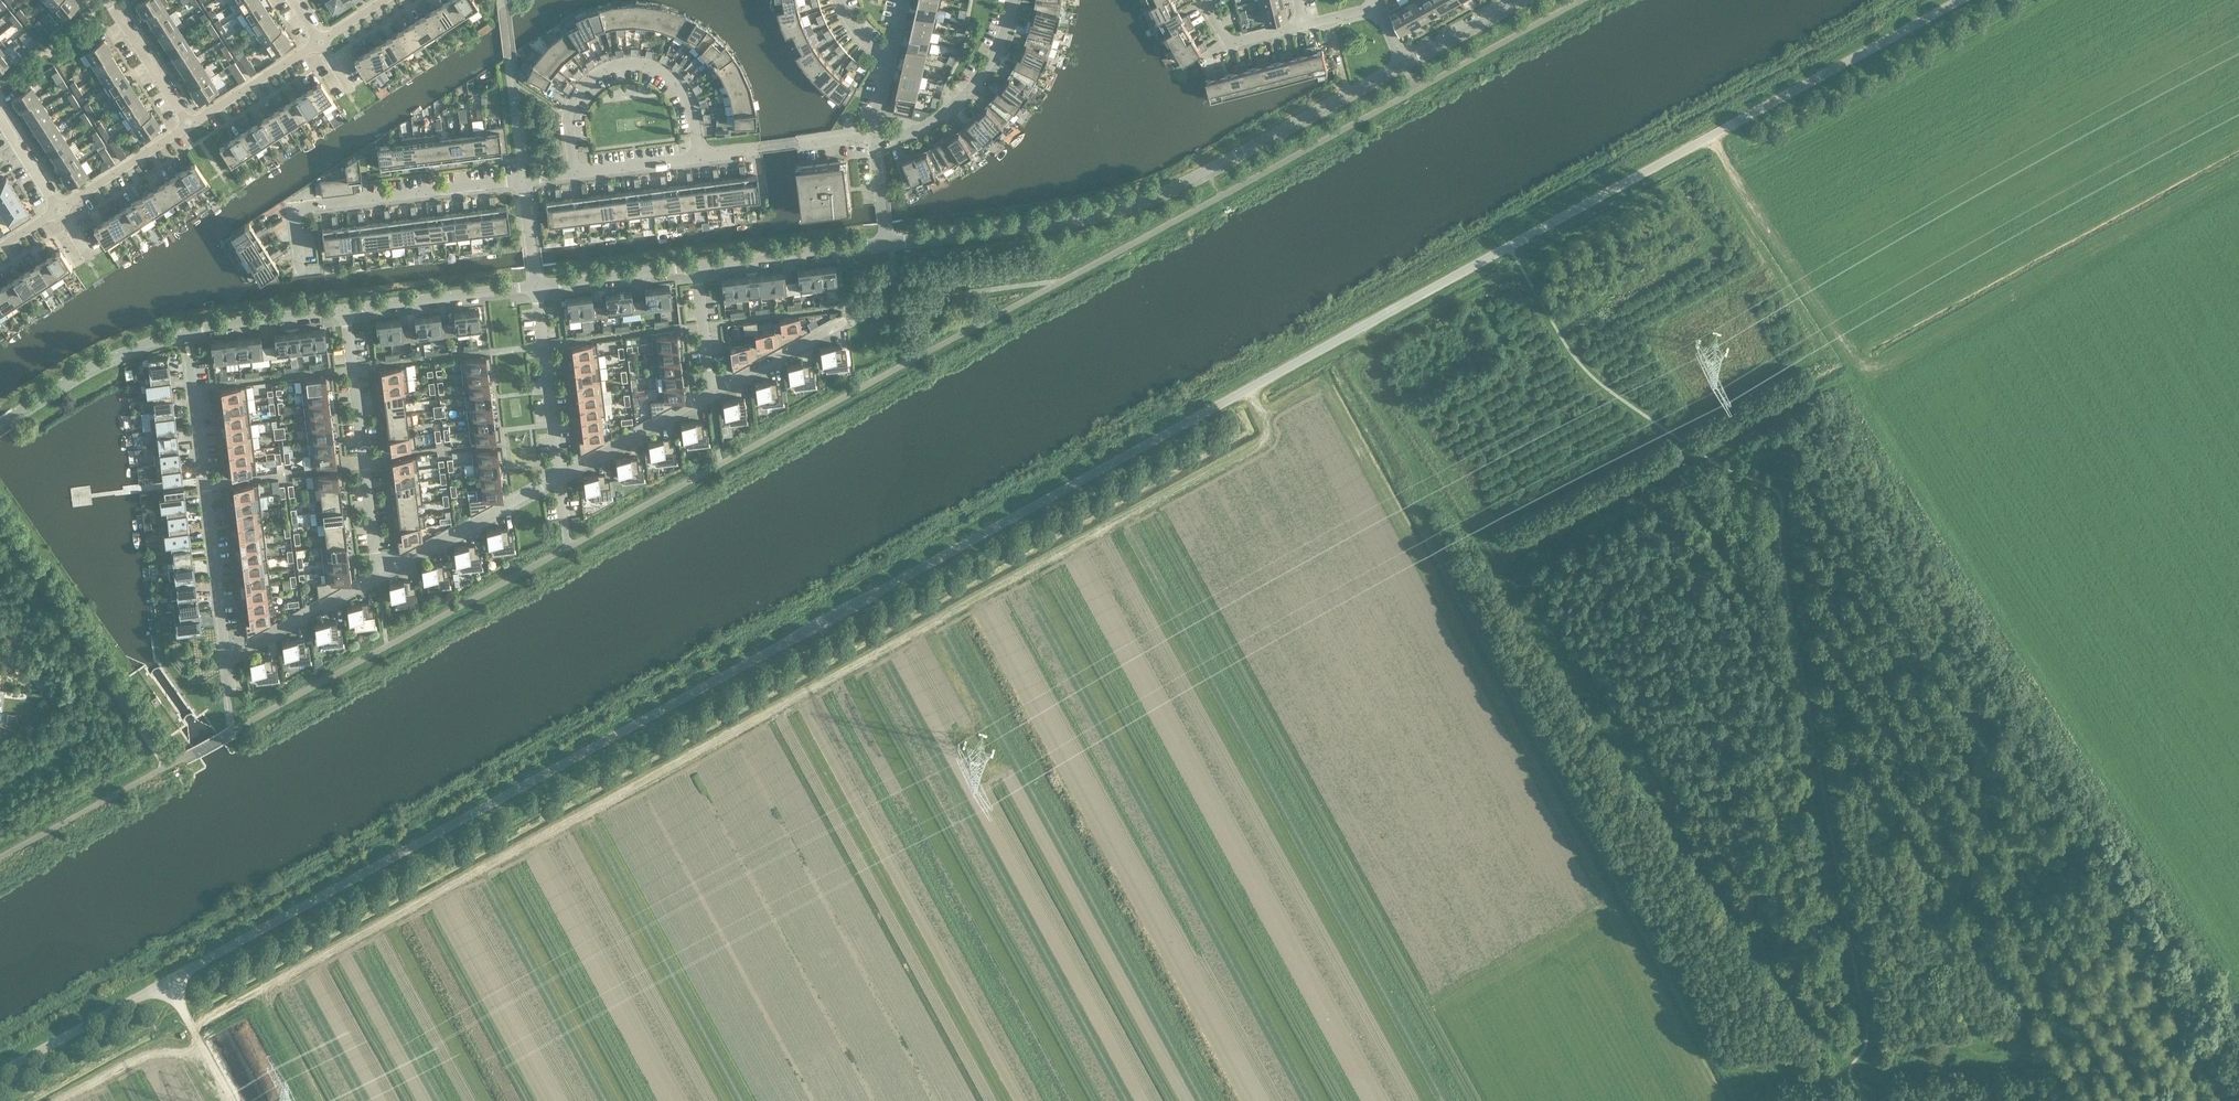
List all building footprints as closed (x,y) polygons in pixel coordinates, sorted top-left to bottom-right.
[(53,7),(65,22),(75,14),(71,9),(78,4),(75,0),(61,0),(53,7)] [(160,0),(143,0),(137,4),(144,16),(146,15),(146,14),(162,3),(160,0)] [(260,0),(237,0),(243,11),(260,0)] [(267,11),(260,0),(243,11),(250,22),(267,11)] [(328,9),(331,7),(333,11),(337,8),(339,11),(352,2),(351,0),(322,0),(328,9)] [(443,2),(445,4),(455,19),(466,13),(466,12),(458,0),(449,0),(443,2)] [(466,12),(466,13),(466,14),(479,6),(475,0),(458,0),(466,12)] [(636,0),(636,2),(635,24),(646,26),(648,4),(649,4),(649,2),(636,0)] [(798,0),(777,0),(779,10),(799,5),(798,0)] [(918,4),(939,9),(941,0),(919,0),(918,4)] [(1151,5),(1159,19),(1177,10),(1174,2),(1178,0),(1161,0),(1151,5)] [(1283,0),(1258,0),(1261,12),(1265,11),(1264,10),(1284,5),(1283,0)] [(1410,0),(1409,0),(1400,5),(1411,26),(1421,21),(1410,0)] [(1423,0),(1410,0),(1421,21),(1431,16),(1423,0)] [(1431,16),(1441,10),(1436,0),(1423,0),(1431,16)] [(1441,10),(1451,5),(1448,0),(1436,0),(1441,10)] [(598,5),(599,7),(605,29),(615,26),(611,4),(611,2),(598,5)] [(636,2),(624,3),(625,25),(635,24),(636,2)] [(1062,6),(1036,2),(1036,3),(1037,3),(1036,9),(1035,12),(1034,12),(1033,15),(1032,20),(1058,26),(1061,15),(1061,14),(1059,13),(1060,6),(1062,6)] [(169,14),(162,3),(146,14),(146,15),(152,25),(169,14)] [(624,3),(611,4),(615,26),(625,25),(624,3)] [(445,4),(432,9),(433,11),(434,11),(444,26),(445,26),(455,19),(445,4)] [(648,4),(646,26),(656,27),(661,6),(649,4),(648,4)] [(939,9),(918,4),(915,15),(936,20),(939,9)] [(802,16),(799,5),(779,10),(783,22),(802,16)] [(1288,19),(1284,5),(1264,10),(1265,11),(1268,24),(1269,24),(1268,22),(1287,18),(1287,19),(1288,19)] [(1411,26),(1400,5),(1389,10),(1400,35),(1400,33),(1411,26)] [(673,10),(661,6),(656,27),(665,30),(673,10)] [(599,7),(587,11),(595,31),(605,29),(599,7)] [(212,8),(207,11),(211,17),(216,14),(212,8)] [(20,9),(16,12),(21,17),(25,14),(20,9)] [(685,14),(673,10),(665,30),(675,34),(685,14)] [(1181,17),(1177,10),(1159,19),(1167,34),(1191,20),(1188,14),(1181,17)] [(274,21),(267,11),(250,22),(257,32),(274,21)] [(434,11),(433,11),(421,17),(422,18),(423,18),(433,34),(432,34),(433,35),(446,27),(445,26),(444,26),(434,11)] [(595,31),(587,11),(575,17),(578,23),(579,23),(586,36),(595,31)] [(208,19),(204,12),(200,15),(204,21),(208,19)] [(18,20),(14,14),(10,17),(14,23),(18,20)] [(29,20),(25,14),(21,17),(25,23),(29,20)] [(176,24),(169,14),(152,25),(159,35),(176,24)] [(695,20),(685,14),(675,34),(684,39),(695,20)] [(936,20),(915,15),(913,26),(932,30),(934,31),(936,20)] [(806,26),(802,16),(783,22),(787,34),(806,26)] [(219,18),(214,21),(218,27),(222,24),(219,18)] [(423,18),(422,18),(410,24),(411,26),(412,25),(422,41),(432,34),(433,34),(423,18)] [(51,34),(39,19),(29,27),(42,42),(51,34)] [(23,25),(18,20),(14,23),(19,29),(23,25)] [(706,27),(695,20),(684,39),(693,44),(706,27)] [(1058,26),(1032,20),(1031,24),(1030,28),(1031,28),(1030,32),(1029,38),(1027,37),(1027,38),(1052,46),(1050,45),(1053,38),(1055,38),(1058,26)] [(1195,26),(1191,20),(1167,34),(1175,48),(1193,37),(1189,30),(1195,26)] [(280,31),(274,21),(257,32),(263,42),(264,43),(281,32),(280,31)] [(215,29),(211,23),(207,26),(211,32),(215,29)] [(579,23),(578,23),(568,28),(580,47),(589,42),(586,36),(579,23)] [(183,35),(176,24),(159,35),(166,46),(183,35)] [(226,31),(222,24),(218,27),(222,33),(226,31)] [(412,25),(411,26),(399,31),(400,33),(401,32),(411,48),(422,41),(412,25)] [(810,35),(806,26),(787,34),(792,45),(810,35)] [(932,30),(913,26),(910,37),(930,41),(932,30)] [(715,35),(706,27),(693,44),(701,51),(715,35)] [(580,47),(568,28),(558,36),(572,53),(580,47)] [(219,35),(215,29),(211,32),(215,38),(219,35)] [(282,30),(280,31),(281,32),(264,43),(263,42),(259,45),(265,54),(269,51),(271,54),(272,53),(274,56),(281,52),(279,49),(289,42),(282,30)] [(26,31),(19,36),(23,40),(29,35),(26,31)] [(401,32),(400,33),(388,38),(389,40),(390,40),(400,55),(399,56),(400,57),(412,49),(411,48),(401,32)] [(717,33),(715,35),(701,51),(708,58),(725,44),(726,42),(717,33)] [(190,45),(183,35),(166,46),(173,56),(190,45)] [(815,44),(810,35),(792,45),(798,55),(815,44)] [(572,53),(558,36),(548,44),(564,60),(572,53)] [(931,42),(930,41),(910,37),(908,48),(927,52),(929,53),(931,42)] [(1197,45),(1193,37),(1175,48),(1184,63),(1208,48),(1204,41),(1197,45)] [(1052,46),(1027,38),(1028,39),(1026,44),(1025,48),(1023,47),(1022,51),(1020,55),(1044,66),(1049,54),(1047,53),(1050,46),(1052,47),(1052,46)] [(97,44),(93,39),(82,46),(93,63),(110,52),(110,53),(112,52),(104,40),(97,44)] [(232,39),(228,42),(232,48),(236,46),(232,39)] [(390,40),(389,40),(377,45),(378,47),(388,62),(399,56),(400,55),(390,40)] [(229,50),(225,44),(220,47),(224,53),(229,50)] [(564,60),(548,44),(540,54),(557,68),(564,60)] [(725,44),(708,58),(714,67),(732,54),(725,44)] [(821,53),(815,44),(798,55),(805,65),(821,53)] [(844,48),(841,44),(835,49),(839,52),(844,48)] [(197,56),(190,45),(173,56),(180,67),(197,56)] [(1315,45),(1309,46),(1316,74),(1328,71),(1323,50),(1317,52),(1315,45)] [(240,52),(236,46),(232,48),(236,55),(240,52)] [(1316,74),(1309,46),(1303,48),(1305,55),(1299,56),(1304,77),(1316,74)] [(378,47),(365,52),(367,54),(377,69),(378,69),(388,62),(378,47)] [(847,51),(844,48),(839,52),(842,56),(847,51)] [(927,52),(908,48),(905,59),(924,64),(927,52)] [(2,49),(0,51),(0,68),(4,73),(15,64),(2,49)] [(233,56),(229,50),(224,53),(228,59),(233,56)] [(1292,50),(1286,52),(1293,79),(1304,77),(1299,56),(1293,58),(1292,50)] [(110,52),(93,63),(100,73),(116,63),(110,53),(110,52)] [(1293,79),(1286,52),(1280,53),(1282,61),(1276,62),(1281,82),(1293,79)] [(828,62),(821,53),(805,65),(813,75),(828,62)] [(367,54),(354,59),(363,73),(366,78),(379,70),(378,69),(377,69),(367,54)] [(557,68),(540,54),(532,63),(551,76),(557,68)] [(739,64),(732,54),(714,67),(720,75),(739,64)] [(245,55),(240,59),(243,64),(249,61),(245,55)] [(1044,66),(1020,55),(1018,59),(1017,62),(1018,63),(1016,66),(1013,71),(1012,71),(1035,85),(1035,84),(1033,83),(1037,76),(1039,77),(1044,66)] [(203,67),(197,56),(180,67),(186,78),(203,67)] [(1269,56),(1263,58),(1270,85),(1281,82),(1276,62),(1270,63),(1269,56)] [(857,61),(854,57),(849,63),(853,66),(857,61)] [(1270,85),(1263,58),(1257,59),(1259,66),(1253,68),(1258,88),(1270,85)] [(924,64),(905,59),(902,71),(922,75),(924,64)] [(861,63),(857,61),(853,66),(857,69),(861,63)] [(239,67),(235,62),(229,65),(233,71),(239,67)] [(836,70),(828,62),(813,75),(822,84),(836,70)] [(1245,62),(1240,63),(1247,91),(1258,88),(1253,68),(1247,69),(1245,62)] [(123,73),(116,63),(100,73),(106,84),(123,73)] [(551,76),(532,63),(526,75),(546,85),(551,76)] [(741,63),(739,64),(720,75),(725,84),(747,74),(741,63)] [(1247,91),(1240,63),(1234,65),(1236,72),(1230,74),(1235,94),(1247,91)] [(210,77),(203,67),(186,78),(193,88),(210,77)] [(1222,68),(1217,69),(1223,97),(1235,94),(1230,74),(1224,75),(1222,68)] [(1223,97),(1217,69),(1211,71),(1213,78),(1206,80),(1211,100),(1223,97)] [(844,77),(836,70),(822,84),(831,93),(844,77)] [(922,75),(902,71),(900,83),(919,87),(922,75)] [(1035,85),(1012,71),(1011,72),(1013,73),(1009,78),(1007,81),(1006,80),(1004,83),(1001,87),(1023,102),(1030,92),(1028,91),(1033,84),(1035,85)] [(130,84),(123,73),(106,84),(113,95),(130,84)] [(752,86),(747,74),(725,84),(729,94),(750,87),(752,86)] [(22,77),(21,78),(17,81),(20,86),(26,83),(22,77)] [(217,88),(210,77),(193,88),(191,89),(199,100),(210,93),(212,96),(218,92),(216,89),(217,88)] [(853,83),(844,77),(831,93),(841,100),(848,104),(858,87),(853,83)] [(68,87),(64,80),(60,83),(64,89),(68,87)] [(38,97),(28,81),(26,83),(20,86),(17,89),(20,94),(13,99),(20,109),(22,108),(21,107),(38,97)] [(75,81),(70,84),(74,90),(79,87),(75,81)] [(327,91),(322,83),(309,89),(310,91),(310,90),(320,106),(321,108),(333,100),(328,91),(327,91)] [(919,87),(900,83),(897,94),(916,99),(919,87)] [(137,94),(130,84),(113,95),(120,105),(137,94)] [(83,93),(79,87),(74,90),(78,96),(83,93)] [(750,87),(729,94),(731,104),(752,99),(750,87)] [(1023,102),(1001,87),(999,90),(999,91),(997,94),(998,94),(996,97),(992,102),(991,101),(990,102),(1010,119),(1011,119),(1009,117),(1014,111),(1016,112),(1023,102)] [(310,90),(310,91),(298,96),(299,98),(309,113),(320,106),(310,90)] [(76,99),(72,93),(68,96),(72,102),(76,99)] [(144,105),(137,94),(120,105),(127,116),(144,105)] [(916,99),(897,94),(894,107),(906,109),(905,111),(911,113),(912,110),(914,111),(916,99)] [(44,106),(38,97),(21,107),(22,108),(27,117),(44,106)] [(299,98),(286,103),(288,105),(298,120),(299,120),(309,113),(299,98)] [(80,105),(76,99),(72,102),(76,108),(80,105)] [(755,111),(752,99),(731,104),(733,114),(755,111)] [(88,102),(84,105),(88,111),(92,108),(88,102)] [(1010,119),(990,102),(991,103),(987,107),(984,110),(983,109),(981,112),(977,115),(996,134),(1005,125),(1003,123),(1008,118),(1010,119)] [(150,115),(144,105),(127,116),(134,126),(151,115),(150,115)] [(288,105),(275,110),(276,112),(277,112),(287,128),(286,128),(287,129),(300,121),(299,120),(298,120),(288,105)] [(50,116),(44,106),(27,117),(33,126),(50,116)] [(96,114),(92,108),(88,111),(92,117),(96,114)] [(756,124),(755,111),(733,114),(734,125),(756,124)] [(88,118),(84,112),(80,115),(84,121),(88,118)] [(277,112),(276,112),(264,118),(265,119),(266,119),(276,135),(277,134),(286,128),(287,128),(277,112)] [(152,114),(150,115),(151,115),(134,126),(141,137),(142,137),(144,140),(150,136),(148,133),(159,126),(152,114)] [(996,134),(977,115),(974,118),(971,121),(972,121),(970,124),(965,128),(964,127),(980,148),(979,146),(985,141),(986,143),(996,134)] [(56,125),(50,116),(33,126),(39,136),(56,125)] [(92,124),(88,118),(84,121),(88,127),(92,124)] [(266,119),(265,119),(253,125),(254,127),(255,126),(265,142),(264,142),(265,144),(277,136),(277,134),(276,135),(266,119)] [(102,123),(97,126),(101,132),(106,129),(102,123)] [(62,134),(56,125),(39,136),(46,145),(62,134)] [(508,152),(505,125),(484,128),(485,134),(488,154),(508,152)] [(255,126),(254,127),(242,132),(243,134),(244,133),(254,149),(264,142),(265,142),(255,126)] [(980,148),(964,127),(963,128),(964,129),(959,132),(956,134),(955,133),(952,135),(948,138),(963,160),(973,153),(972,151),(978,147),(980,148)] [(485,134),(484,128),(472,129),(473,135),(474,135),(477,162),(481,162),(480,155),(488,154),(485,134)] [(110,136),(106,129),(101,132),(105,138),(110,136)] [(100,137),(97,131),(92,134),(96,140),(100,137)] [(244,133),(243,134),(231,139),(232,141),(233,141),(243,156),(254,149),(244,133)] [(69,144),(62,134),(46,145),(52,155),(69,144)] [(438,134),(426,135),(430,168),(433,168),(432,161),(441,160),(438,139),(439,139),(438,134)] [(430,168),(426,135),(414,137),(417,163),(425,162),(426,168),(430,168)] [(474,135),(473,135),(462,136),(464,157),(473,156),(473,163),(477,162),(474,135)] [(464,157),(462,136),(450,138),(453,165),(457,165),(456,158),(464,157)] [(104,143),(100,137),(96,140),(100,146),(104,143)] [(417,163),(414,137),(401,138),(402,144),(403,144),(406,171),(410,170),(409,164),(417,163)] [(115,138),(109,142),(113,148),(119,144),(115,138)] [(453,165),(450,138),(439,139),(438,139),(441,160),(449,159),(450,165),(453,165)] [(963,160),(948,138),(944,140),(941,142),(942,143),(939,145),(934,148),(933,147),(945,171),(944,169),(951,165),(952,167),(963,160)] [(233,141),(232,141),(220,146),(228,160),(232,165),(244,157),(243,156),(233,141)] [(75,153),(69,144),(52,155),(58,164),(75,153)] [(127,155),(119,144),(113,148),(120,159),(127,155)] [(391,144),(377,146),(377,147),(372,148),(373,157),(378,156),(380,167),(393,166),(391,145),(391,144)] [(402,144),(391,145),(393,166),(402,165),(402,171),(406,171),(403,144),(402,144)] [(108,152),(105,147),(99,151),(102,156),(108,152)] [(945,171),(933,147),(932,148),(932,149),(927,151),(924,153),(923,152),(920,153),(915,155),(925,179),(937,174),(936,172),(943,169),(944,171),(945,171)] [(81,163),(75,153),(58,164),(63,173),(64,174),(81,163)] [(345,161),(347,178),(348,178),(349,193),(355,192),(354,183),(356,182),(356,180),(362,180),(360,170),(359,157),(358,153),(345,161)] [(925,179),(915,155),(911,156),(911,157),(908,158),(908,159),(905,160),(899,162),(899,161),(898,162),(905,187),(906,187),(906,184),(913,182),(914,184),(925,179)] [(365,156),(359,157),(360,170),(367,169),(365,156)] [(851,204),(845,161),(798,167),(803,209),(807,209),(808,214),(846,209),(845,205),(851,204)] [(87,173),(81,163),(64,174),(63,173),(62,174),(69,185),(87,173)] [(204,176),(196,164),(183,170),(184,172),(185,171),(195,187),(194,187),(195,189),(207,181),(204,175),(204,176)] [(185,171),(184,172),(172,177),(173,179),(183,194),(194,187),(195,187),(185,171)] [(746,176),(745,171),(740,171),(741,177),(743,177),(746,199),(759,197),(757,175),(746,176)] [(719,180),(719,174),(714,175),(714,180),(717,180),(720,206),(733,205),(730,178),(719,180)] [(6,176),(0,181),(0,197),(14,188),(6,176)] [(693,183),(692,177),(687,178),(688,184),(691,183),(693,205),(694,210),(707,208),(704,182),(693,183)] [(743,177),(741,177),(730,178),(733,205),(746,203),(746,199),(743,177)] [(348,178),(347,178),(320,181),(322,196),(349,193),(348,178)] [(173,179),(161,184),(162,186),(172,201),(173,201),(183,194),(173,179)] [(667,186),(666,180),(661,181),(662,187),(664,187),(667,208),(680,207),(677,185),(667,186)] [(717,180),(714,180),(704,182),(707,208),(720,206),(717,180)] [(691,183),(688,184),(677,185),(680,207),(693,205),(691,183)] [(640,189),(640,184),(635,184),(635,190),(638,190),(641,216),(654,214),(654,210),(651,188),(640,189)] [(162,186),(149,191),(151,193),(161,208),(161,209),(161,210),(174,202),(173,201),(172,201),(162,186)] [(614,193),(614,187),(608,188),(609,193),(612,193),(615,219),(628,218),(625,191),(614,193)] [(664,187),(662,187),(651,188),(654,210),(667,208),(664,187)] [(14,188),(0,197),(0,211),(1,212),(21,199),(14,188)] [(588,196),(587,190),(582,191),(583,197),(585,196),(588,218),(589,223),(602,221),(599,195),(588,196)] [(638,190),(635,190),(625,191),(628,218),(641,216),(638,190)] [(151,193),(138,199),(140,200),(150,216),(151,215),(161,209),(161,208),(151,193)] [(562,199),(561,193),(556,194),(557,200),(559,200),(562,221),(575,220),(572,198),(562,199)] [(612,193),(609,193),(599,195),(602,221),(615,219),(612,193)] [(585,196),(583,197),(572,198),(575,220),(588,218),(585,196)] [(32,216),(21,199),(1,212),(12,229),(32,216)] [(140,200),(127,206),(128,208),(129,207),(139,223),(138,223),(139,225),(152,216),(151,215),(150,216),(140,200)] [(559,200),(557,200),(546,201),(549,227),(562,226),(562,221),(559,200)] [(496,207),(495,202),(490,202),(491,208),(493,208),(496,230),(510,228),(507,206),(496,207)] [(470,211),(469,205),(464,205),(465,211),(467,211),(470,237),(483,235),(480,209),(470,211)] [(129,207),(128,208),(116,213),(117,215),(118,214),(128,230),(138,223),(139,223),(129,207)] [(443,214),(443,208),(438,209),(438,214),(441,214),(443,236),(457,234),(454,213),(443,214)] [(493,208),(491,208),(480,209),(483,235),(496,234),(496,230),(493,208)] [(417,217),(416,211),(411,212),(412,218),(414,217),(418,243),(431,242),(428,216),(417,217)] [(467,211),(465,211),(454,213),(457,234),(457,239),(470,237),(467,211)] [(118,214),(117,215),(105,220),(106,222),(107,222),(117,237),(128,230),(118,214)] [(441,214),(438,214),(428,216),(431,242),(444,240),(443,236),(441,214)] [(391,220),(390,215),(385,215),(386,221),(388,221),(391,247),(405,245),(401,219),(391,220)] [(414,217),(412,218),(401,219),(405,245),(418,243),(414,217)] [(364,224),(364,218),(359,218),(359,224),(362,224),(365,250),(378,248),(375,222),(364,224)] [(338,227),(337,221),(332,222),(333,227),(336,227),(338,249),(339,253),(352,252),(349,226),(338,227)] [(388,221),(386,221),(375,222),(378,248),(391,247),(388,221)] [(107,222),(106,222),(94,227),(103,241),(102,241),(106,246),(118,238),(117,237),(107,222)] [(257,234),(256,232),(250,223),(231,235),(238,246),(257,234)] [(362,224),(359,224),(349,226),(352,252),(365,250),(362,224)] [(336,227),(333,227),(322,229),(325,251),(338,249),(336,227)] [(263,233),(261,229),(256,232),(257,234),(238,246),(246,257),(264,245),(258,236),(263,233)] [(271,256),(270,254),(264,245),(246,257),(253,268),(271,256)] [(67,259),(62,251),(48,257),(49,258),(50,258),(60,274),(59,274),(60,275),(72,267),(67,259)] [(278,255),(275,251),(270,254),(271,256),(253,268),(261,281),(262,281),(261,280),(263,278),(264,281),(280,279),(274,271),(279,268),(273,259),(278,255)] [(50,258),(49,258),(37,264),(38,266),(39,265),(49,281),(49,280),(59,274),(60,274),(50,258)] [(39,265),(38,266),(26,271),(27,273),(28,272),(38,288),(37,288),(38,290),(50,282),(49,280),(49,281),(39,265)] [(825,287),(825,290),(838,288),(835,265),(823,267),(825,287)] [(813,288),(825,287),(823,267),(810,269),(813,288)] [(799,281),(792,281),(793,293),(801,292),(801,290),(813,288),(810,269),(797,270),(799,281)] [(28,272),(27,273),(15,278),(16,280),(26,295),(37,288),(38,288),(28,272)] [(774,296),(793,293),(792,281),(785,282),(784,272),(771,273),(774,296)] [(758,275),(761,295),(761,297),(774,296),(771,273),(758,275)] [(748,296),(761,295),(758,275),(746,276),(748,296)] [(734,278),(736,298),(748,296),(746,276),(734,278)] [(724,302),(737,300),(736,298),(734,278),(721,280),(724,302)] [(16,280),(4,285),(5,287),(15,302),(16,302),(26,295),(16,280)] [(673,308),(670,286),(658,287),(660,307),(659,307),(660,310),(673,308)] [(5,287),(0,289),(0,303),(4,309),(4,310),(4,311),(17,303),(16,302),(15,302),(5,287)] [(658,287),(645,289),(646,299),(639,300),(641,312),(649,311),(648,309),(659,307),(660,307),(658,287)] [(633,301),(631,291),(618,292),(621,315),(641,312),(639,300),(633,301)] [(618,292),(605,294),(607,304),(600,305),(601,317),(621,315),(618,292)] [(593,306),(592,295),(579,297),(582,317),(593,316),(594,318),(601,317),(600,305),(593,306)] [(579,297),(567,299),(570,321),(582,320),(582,317),(579,297)] [(482,332),(479,309),(467,311),(469,331),(469,334),(482,332)] [(467,311),(454,313),(455,323),(448,324),(450,336),(458,335),(458,332),(469,331),(467,311)] [(442,325),(441,314),(428,316),(430,336),(442,334),(442,337),(450,336),(448,324),(442,325)] [(428,316),(415,317),(416,328),(409,329),(411,341),(419,340),(418,337),(430,336),(428,316)] [(801,334),(799,316),(779,319),(781,330),(783,343),(782,343),(783,345),(801,334)] [(401,319),(388,321),(391,343),(411,341),(409,329),(403,330),(401,319)] [(388,321),(376,322),(379,345),(391,343),(388,321)] [(759,332),(757,321),(742,323),(744,335),(755,333),(756,344),(758,357),(757,357),(758,358),(776,348),(776,344),(782,343),(783,343),(781,330),(759,332)] [(314,350),(315,353),(327,351),(325,329),(312,330),(315,350),(314,350)] [(312,330),(300,332),(302,352),(314,350),(315,350),(312,330)] [(300,332),(287,333),(290,353),(302,352),(300,332)] [(290,353),(287,333),(274,335),(276,345),(269,346),(271,358),(290,356),(290,353)] [(681,333),(674,334),(651,337),(653,349),(658,349),(658,348),(679,346),(683,346),(681,333)] [(248,338),(251,358),(251,361),(271,358),(269,346),(262,347),(261,336),(248,338)] [(248,338),(236,340),(238,359),(251,358),(248,338)] [(238,362),(238,359),(236,340),(223,341),(226,361),(226,364),(238,362)] [(214,365),(226,364),(226,361),(223,341),(211,343),(214,365)] [(597,343),(579,345),(567,347),(569,359),(573,359),(573,358),(593,356),(599,356),(597,343)] [(756,344),(730,347),(733,372),(751,362),(751,358),(757,357),(758,357),(756,344)] [(820,347),(821,358),(822,361),(825,361),(826,361),(828,371),(848,368),(846,351),(842,351),(841,344),(820,347)] [(658,348),(658,349),(653,349),(654,362),(680,359),(680,356),(679,356),(679,354),(680,354),(679,346),(658,348)] [(158,357),(158,354),(148,357),(149,365),(143,365),(145,377),(150,376),(170,374),(168,356),(158,357)] [(491,356),(483,357),(461,360),(462,372),(468,372),(468,371),(488,369),(492,369),(491,356)] [(600,368),(599,356),(593,356),(573,358),(573,359),(574,364),(573,364),(574,370),(595,368),(600,368)] [(681,367),(680,359),(654,362),(656,375),(682,372),(682,369),(681,369),(681,367)] [(787,365),(789,376),(789,379),(793,379),(794,379),(795,389),(816,386),(814,369),(810,369),(809,362),(787,365)] [(406,366),(384,369),(376,370),(378,383),(383,382),(403,379),(403,380),(408,379),(406,366)] [(596,379),(595,368),(574,370),(575,373),(576,376),(575,376),(576,382),(596,380),(596,379)] [(468,371),(468,372),(462,372),(464,384),(490,381),(489,378),(488,375),(489,375),(488,369),(468,371)] [(683,380),(682,372),(656,375),(658,389),(663,388),(683,385),(682,380),(683,380)] [(172,391),(170,374),(150,376),(151,382),(146,383),(147,394),(152,394),(172,391)] [(331,376),(323,377),(301,379),(302,392),(308,392),(307,391),(328,389),(332,389),(331,376)] [(601,378),(596,379),(596,380),(576,382),(576,385),(577,385),(577,387),(576,387),(577,394),(603,391),(601,378)] [(409,391),(408,379),(403,380),(403,379),(383,382),(383,387),(383,394),(404,391),(404,392),(409,391)] [(755,382),(756,393),(757,397),(760,396),(760,397),(761,396),(763,406),(783,404),(781,386),(777,387),(776,380),(755,382)] [(490,387),(490,381),(464,384),(465,396),(491,392),(491,389),(490,390),(490,387)] [(685,398),(683,385),(663,388),(664,399),(650,401),(652,416),(674,404),(673,400),(685,398)] [(246,386),(228,388),(217,390),(218,403),(223,402),(243,399),(243,400),(248,399),(246,386)] [(308,392),(309,403),(309,404),(330,401),(329,398),(328,396),(329,396),(328,389),(307,391),(308,392)] [(174,409),(172,391),(152,394),(153,400),(148,401),(149,412),(154,411),(174,409)] [(405,402),(404,392),(404,391),(383,394),(385,405),(405,402)] [(604,403),(603,391),(577,394),(577,397),(578,397),(578,399),(579,406),(604,403)] [(492,399),(491,392),(465,396),(467,407),(493,404),(492,401),(491,401),(491,399),(492,399)] [(722,400),(724,411),(724,414),(728,414),(729,414),(730,424),(751,421),(749,404),(745,404),(744,397),(722,400)] [(249,411),(248,399),(243,400),(243,399),(223,402),(223,407),(224,414),(249,411)] [(331,408),(330,401),(309,404),(309,403),(304,404),(305,417),(331,414),(331,411),(330,411),(330,408),(331,408)] [(407,413),(405,402),(385,405),(386,416),(407,414),(407,413)] [(606,415),(604,403),(579,406),(579,409),(580,409),(580,411),(579,411),(580,418),(601,415),(601,416),(606,415)] [(493,411),(493,404),(467,407),(468,419),(494,416),(494,413),(493,413),(493,411)] [(176,426),(174,409),(154,411),(155,417),(150,418),(151,429),(157,429),(176,426)] [(251,423),(249,411),(224,414),(224,417),(225,417),(225,419),(224,420),(225,427),(251,423)] [(412,412),(407,413),(407,414),(386,416),(388,427),(408,425),(414,425),(412,412)] [(332,421),(331,414),(305,417),(307,429),(333,426),(332,423),(331,421),(332,421)] [(602,427),(601,416),(601,415),(580,418),(580,421),(581,420),(581,423),(581,429),(602,427)] [(495,422),(494,416),(468,419),(470,431),(475,430),(495,428),(495,427),(494,423),(495,422)] [(681,423),(682,434),(683,437),(686,437),(687,437),(688,447),(709,444),(707,427),(703,427),(702,420),(681,423)] [(253,436),(251,423),(225,427),(226,430),(227,432),(226,432),(227,439),(253,436)] [(409,435),(408,425),(388,427),(389,438),(410,436),(409,435)] [(179,444),(176,426),(157,429),(157,435),(152,436),(153,447),(159,446),(179,444)] [(334,433),(333,426),(307,429),(308,442),(334,438),(334,436),(333,436),(333,433),(334,433)] [(501,440),(499,427),(495,427),(495,428),(475,430),(470,431),(471,443),(501,440)] [(604,443),(602,427),(581,429),(582,432),(583,432),(584,441),(579,441),(581,455),(604,443)] [(415,435),(409,435),(410,436),(389,438),(385,438),(387,451),(416,448),(415,435)] [(254,448),(253,436),(227,439),(227,442),(228,442),(228,444),(227,445),(228,452),(254,448)] [(335,446),(334,438),(308,442),(310,454),(315,453),(315,454),(335,451),(334,446),(335,446)] [(648,441),(650,452),(650,455),(654,455),(655,455),(656,465),(673,462),(670,438),(648,441)] [(181,461),(179,444),(159,446),(159,452),(154,453),(156,464),(161,464),(181,461)] [(256,460),(254,448),(228,452),(229,455),(229,454),(230,457),(229,457),(230,463),(230,464),(250,462),(250,461),(256,460)] [(504,461),(502,448),(472,451),(474,464),(479,464),(479,463),(500,461),(504,461)] [(341,463),(340,450),(335,451),(315,454),(315,453),(310,454),(311,466),(341,463)] [(616,458),(617,469),(618,473),(621,472),(621,473),(622,472),(624,482),(644,480),(642,462),(638,463),(637,456),(616,458)] [(417,457),(395,459),(388,460),(389,473),(394,473),(394,472),(414,470),(419,469),(417,457)] [(257,473),(256,460),(250,461),(250,462),(230,464),(230,463),(226,464),(227,477),(257,473)] [(183,479),(181,461),(161,464),(163,482),(183,479)] [(479,463),(479,464),(474,464),(475,476),(480,475),(501,472),(501,469),(500,469),(500,467),(500,461),(479,463)] [(420,481),(419,469),(414,470),(394,472),(394,473),(394,477),(395,484),(420,481)] [(344,485),(342,472),(313,476),(314,488),(319,488),(319,487),(340,485),(344,485)] [(502,479),(501,472),(480,475),(482,486),(482,487),(502,484),(501,479),(502,479)] [(583,476),(585,487),(585,490),(589,490),(590,490),(591,500),(608,498),(605,473),(583,476)] [(422,492),(420,481),(395,484),(396,495),(422,492)] [(259,484),(236,487),(229,488),(230,500),(235,500),(235,499),(255,497),(260,497),(259,484)] [(504,497),(502,484),(482,487),(482,486),(477,487),(478,499),(469,500),(471,515),(493,503),(492,499),(504,497)] [(319,488),(321,499),(341,496),(340,485),(319,487),(319,488)] [(186,506),(184,488),(164,490),(165,497),(160,498),(161,509),(166,508),(186,506)] [(423,504),(422,492),(396,495),(397,506),(418,504),(423,504)] [(343,508),(341,496),(321,499),(315,499),(317,512),(322,511),(343,508)] [(262,509),(260,497),(255,497),(235,499),(235,500),(236,505),(235,505),(236,512),(262,509)] [(419,515),(418,504),(397,506),(399,517),(419,515)] [(188,523),(186,506),(166,508),(169,526),(188,523)] [(344,520),(343,508),(322,511),(324,523),(344,520)] [(263,521),(262,509),(236,512),(236,515),(237,515),(237,517),(236,517),(237,524),(263,521)] [(457,513),(454,514),(455,523),(464,519),(463,517),(460,514),(457,513)] [(421,526),(419,515),(399,517),(400,529),(421,526)] [(346,532),(344,520),(324,523),(325,535),(346,532)] [(265,534),(263,521),(237,524),(238,527),(239,530),(238,530),(239,537),(265,534)] [(191,541),(188,523),(169,526),(169,532),(164,533),(165,544),(171,543),(191,541)] [(423,542),(421,526),(400,529),(400,532),(401,531),(402,540),(398,540),(399,554),(423,542)] [(486,529),(488,540),(488,544),(492,543),(493,543),(494,553),(515,551),(513,533),(509,534),(508,527),(486,529)] [(347,544),(346,532),(325,535),(327,546),(347,544)] [(266,547),(265,534),(239,537),(239,540),(240,540),(240,542),(239,542),(240,549),(261,547),(266,547)] [(193,558),(191,541),(171,543),(171,549),(166,550),(168,561),(173,561),(193,558)] [(349,556),(347,544),(327,546),(321,546),(323,559),(349,556)] [(454,547),(455,558),(456,561),(459,561),(461,561),(462,571),(482,568),(480,551),(476,551),(476,544),(454,547)] [(262,559),(261,547),(240,549),(241,552),(242,555),(241,555),(242,562),(262,559)] [(350,563),(349,556),(323,559),(324,571),(350,567),(349,563),(350,563)] [(195,576),(193,558),(173,561),(174,567),(168,568),(170,579),(175,578),(195,576)] [(268,558),(262,559),(242,562),(242,565),(243,565),(243,567),(243,574),(269,571),(268,558)] [(421,565),(423,576),(423,579),(427,579),(428,579),(429,589),(450,586),(448,569),(444,569),(443,562),(421,565)] [(352,580),(350,567),(324,571),(326,582),(317,583),(318,599),(341,586),(340,582),(352,580)] [(271,584),(269,571),(243,574),(244,577),(245,580),(244,580),(245,587),(271,584)] [(197,593),(195,576),(175,578),(176,584),(171,585),(172,596),(177,596),(197,593)] [(389,582),(390,593),(391,593),(391,597),(394,596),(394,597),(396,596),(397,606),(418,604),(415,586),(412,587),(411,580),(389,582)] [(272,596),(271,584),(245,587),(245,590),(246,590),(246,592),(246,599),(272,596)] [(199,611),(197,593),(177,596),(178,602),(173,603),(174,614),(179,613),(199,611)] [(274,609),(272,596),(246,599),(247,602),(248,602),(248,605),(247,605),(248,612),(269,609),(269,610),(274,609)] [(347,605),(349,616),(349,620),(353,619),(354,619),(355,629),(376,627),(374,609),(370,610),(369,603),(347,605)] [(269,609),(248,612),(248,615),(249,615),(250,623),(245,623),(247,638),(271,625),(269,610),(269,609)] [(201,629),(199,611),(179,613),(180,620),(175,620),(176,632),(201,629)] [(315,623),(316,634),(317,637),(320,637),(321,637),(323,647),(343,644),(341,627),(337,627),(336,620),(315,623)] [(282,641),(284,652),(284,655),(288,655),(289,655),(290,665),(311,662),(309,645),(305,645),(304,638),(282,641)] [(19,663),(15,655),(7,658),(11,667),(19,663)] [(250,658),(251,669),(252,669),(252,673),(255,672),(255,673),(257,672),(258,682),(279,680),(276,662),(273,663),(272,656),(250,658)] [(50,686),(46,680),(38,685),(42,692),(50,686)] [(157,695),(151,699),(156,705),(161,702),(157,695)] [(17,726),(18,714),(9,714),(8,726),(17,726)]
